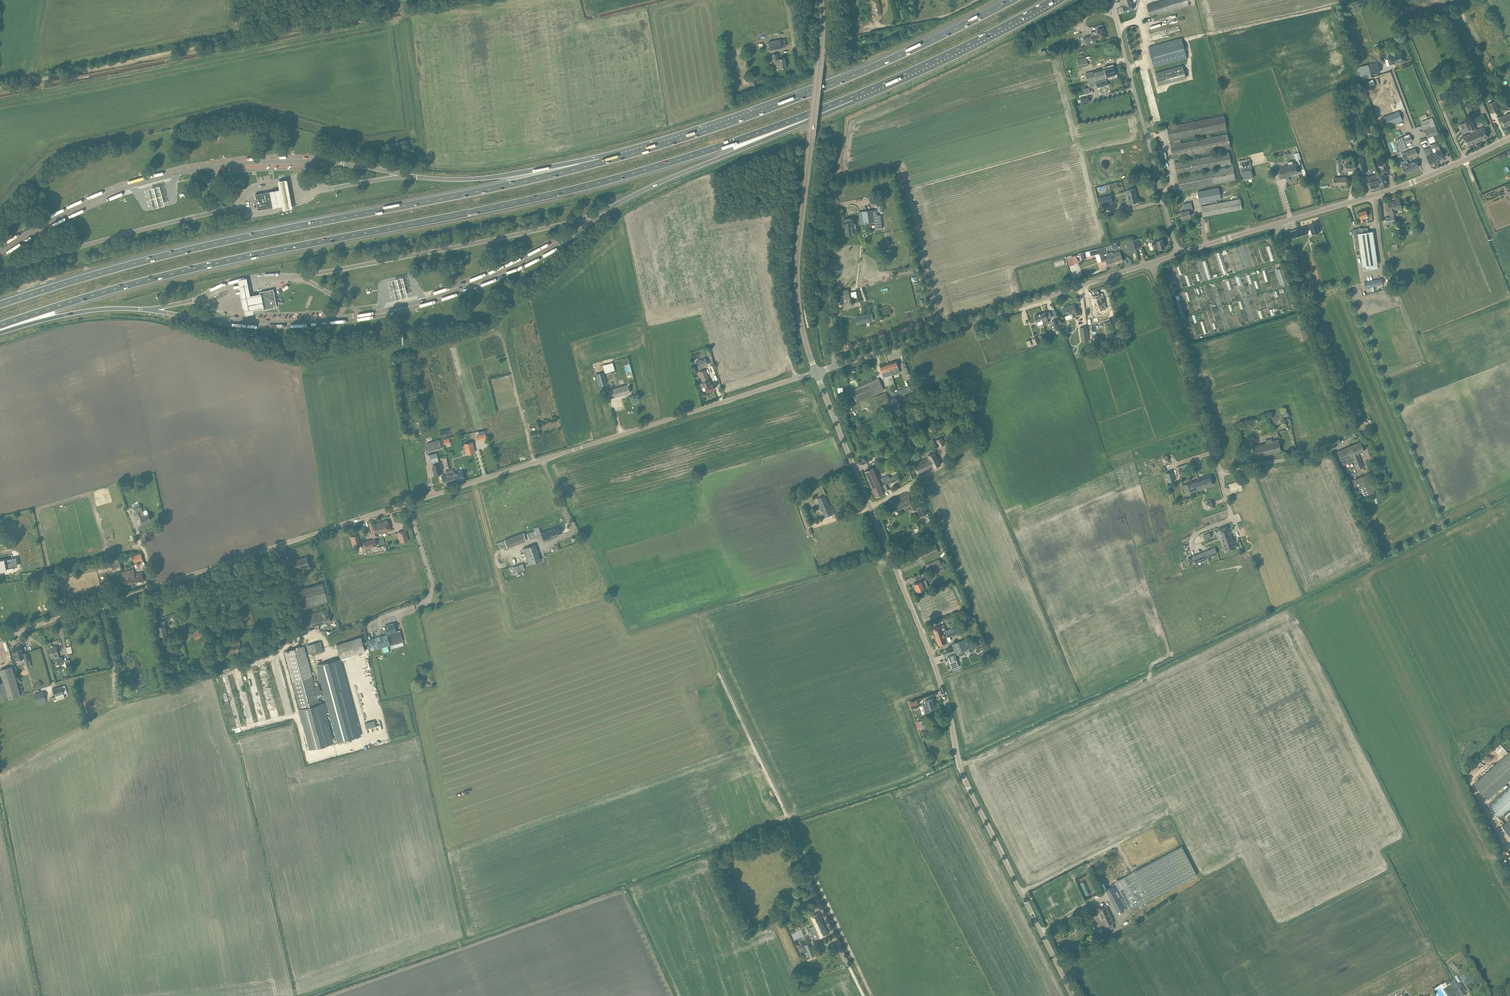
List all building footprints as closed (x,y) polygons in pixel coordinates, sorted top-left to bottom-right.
[(1122,6),(1120,7),(1122,13),(1133,9),(1131,3),(1134,2),(1133,0),(1120,0),(1122,6)] [(1189,5),(1188,0),(1163,0),(1148,5),(1151,17),(1189,5)] [(1072,20),(1072,23),(1071,23),(1071,32),(1074,32),(1073,26),(1081,25),(1080,19),(1072,20)] [(1100,40),(1101,39),(1106,38),(1103,28),(1097,29),(1098,34),(1084,38),(1083,38),(1083,41),(1084,41),(1085,45),(1086,44),(1089,43),(1096,42),(1096,39),(1099,38),(1100,40)] [(1363,40),(1365,45),(1377,40),(1376,36),(1363,40)] [(1154,67),(1159,66),(1187,58),(1181,38),(1148,47),(1154,67)] [(770,50),(777,48),(782,47),(780,39),(768,42),(770,50)] [(1387,55),(1390,64),(1399,61),(1400,62),(1404,61),(1401,51),(1397,52),(1397,50),(1394,49),(1392,49),(1391,52),(1391,54),(1387,55)] [(774,64),(778,63),(779,68),(786,67),(784,58),(778,59),(777,54),(772,55),(774,64)] [(1079,67),(1089,64),(1086,56),(1077,58),(1079,67)] [(1359,66),(1360,71),(1362,80),(1369,78),(1368,75),(1380,71),(1378,63),(1365,66),(1365,65),(1359,66)] [(1155,73),(1159,85),(1186,78),(1183,65),(1155,73)] [(1105,68),(1093,71),(1095,80),(1097,87),(1108,84),(1106,77),(1115,75),(1113,66),(1105,68)] [(1468,81),(1462,68),(1457,70),(1463,83),(1468,81)] [(1504,79),(1509,75),(1509,70),(1509,69),(1501,73),(1504,79)] [(1353,89),(1355,96),(1361,94),(1360,93),(1363,92),(1361,89),(1359,89),(1358,87),(1353,89)] [(1475,99),(1472,101),(1470,101),(1466,103),(1470,112),(1476,109),(1479,108),(1475,99)] [(1499,110),(1495,101),(1488,104),(1492,113),(1499,110)] [(1399,111),(1383,116),(1387,126),(1402,120),(1399,111)] [(1502,123),(1504,127),(1509,125),(1509,112),(1499,118),(1502,123)] [(1174,163),(1177,175),(1177,177),(1180,190),(1236,179),(1233,166),(1179,177),(1179,175),(1231,164),(1229,151),(1176,162),(1176,159),(1230,148),(1228,133),(1182,142),(1181,138),(1227,129),(1224,115),(1167,127),(1170,140),(1171,146),(1173,158),(1174,163)] [(1472,119),(1464,122),(1468,131),(1476,128),(1472,119)] [(1436,126),(1424,130),(1427,138),(1433,136),(1434,138),(1441,136),(1440,133),(1439,133),(1436,126)] [(1474,131),(1463,136),(1465,142),(1467,146),(1488,137),(1486,132),(1484,126),(1482,127),(1478,129),(1477,130),(1474,131)] [(1403,136),(1396,139),(1400,150),(1407,147),(1403,136)] [(1431,146),(1424,149),(1430,163),(1444,157),(1439,145),(1438,146),(1436,142),(1431,145),(1431,146)] [(1406,151),(1405,152),(1408,158),(1408,159),(1414,157),(1418,155),(1415,148),(1411,150),(1406,151)] [(1299,152),(1294,154),(1298,165),(1302,163),(1299,152)] [(1405,160),(1400,162),(1402,166),(1405,172),(1419,167),(1416,160),(1407,164),(1405,159),(1408,158),(1405,152),(1402,153),(1405,160)] [(1362,156),(1356,158),(1360,174),(1366,172),(1362,156)] [(1243,166),(1241,167),(1242,171),(1243,171),(1244,175),(1242,175),(1244,180),(1255,178),(1252,168),(1252,169),(1251,165),(1249,165),(1248,161),(1242,162),(1243,166)] [(1299,172),(1298,167),(1296,162),(1292,163),(1291,161),(1288,162),(1289,164),(1272,170),(1275,179),(1280,177),(1280,179),(1299,172)] [(1355,170),(1355,161),(1351,161),(1351,164),(1346,164),(1346,170),(1348,170),(1348,175),(1356,175),(1356,170),(1355,170)] [(1382,172),(1377,174),(1378,178),(1380,186),(1381,187),(1388,185),(1387,182),(1388,182),(1387,177),(1385,178),(1384,172),(1390,170),(1387,161),(1381,162),(1384,170),(1382,171),(1382,172)] [(1376,174),(1367,177),(1368,179),(1371,189),(1380,186),(1376,174)] [(1346,184),(1346,179),(1346,176),(1333,177),(1334,185),(1346,184)] [(274,206),(275,209),(283,207),(284,211),(292,209),(287,181),(278,182),(280,190),(271,192),(274,206)] [(160,187),(148,190),(153,210),(165,207),(160,187)] [(1200,203),(1220,199),(1218,187),(1198,191),(1200,203)] [(1124,191),(1124,193),(1125,193),(1126,199),(1127,204),(1127,205),(1134,203),(1134,202),(1137,201),(1135,194),(1136,194),(1135,188),(1124,191)] [(99,194),(98,190),(85,195),(86,199),(99,194)] [(255,194),(258,209),(258,210),(259,210),(273,207),(274,207),(274,206),(271,192),(271,191),(270,191),(255,193),(255,194)] [(1101,197),(1097,198),(1099,206),(1100,206),(1113,202),(1111,195),(1111,194),(1105,196),(1101,197)] [(75,197),(63,203),(64,206),(62,207),(64,210),(78,203),(75,197)] [(1242,209),(1241,204),(1240,199),(1201,207),(1202,211),(1203,216),(1242,209)] [(1394,201),(1387,203),(1390,215),(1396,214),(1395,209),(1401,208),(1399,200),(1398,199),(1396,199),(1395,200),(1395,202),(1394,202),(1394,201)] [(1191,202),(1183,204),(1185,211),(1181,212),(1182,218),(1190,216),(1189,210),(1193,209),(1191,202)] [(877,209),(862,211),(864,224),(874,222),(876,229),(883,228),(880,214),(878,215),(877,209)] [(1367,216),(1367,215),(1366,210),(1358,212),(1361,222),(1365,221),(1364,217),(1367,216)] [(1385,218),(1386,224),(1395,222),(1394,216),(1385,218)] [(847,235),(852,234),(853,234),(852,225),(854,224),(853,218),(843,219),(844,225),(846,225),(847,235)] [(1319,234),(1318,231),(1317,228),(1316,223),(1309,225),(1306,226),(1295,229),(1296,230),(1290,231),(1292,238),(1303,235),(1303,236),(1308,234),(1307,230),(1310,229),(1312,233),(1313,232),(1314,235),(1319,234)] [(1355,249),(1360,248),(1362,267),(1377,264),(1373,231),(1368,232),(1367,227),(1353,229),(1355,249)] [(1130,251),(1135,249),(1133,239),(1127,241),(1130,251)] [(1158,249),(1165,247),(1165,246),(1166,246),(1165,242),(1164,242),(1163,239),(1156,241),(1157,241),(1152,243),(1154,250),(1158,249)] [(539,248),(554,242),(553,240),(538,246),(539,248)] [(1109,245),(1106,246),(1107,250),(1114,248),(1119,247),(1117,242),(1112,243),(1109,244),(1109,245)] [(1098,248),(1089,250),(1090,255),(1095,254),(1097,258),(1100,257),(1101,261),(1102,262),(1106,260),(1108,266),(1115,263),(1114,259),(1110,261),(1108,255),(1107,250),(1106,246),(1098,249),(1098,248)] [(530,251),(518,257),(519,259),(531,253),(530,251)] [(1120,251),(1108,255),(1110,261),(1114,259),(1115,263),(1123,261),(1120,251)] [(1227,272),(1221,251),(1216,253),(1223,273),(1227,272)] [(1299,252),(1298,253),(1294,254),(1297,264),(1303,262),(1299,252)] [(1212,278),(1207,259),(1203,260),(1207,279),(1212,278)] [(1277,272),(1279,278),(1281,285),(1287,283),(1284,276),(1282,270),(1277,272)] [(247,276),(236,278),(244,315),(254,314),(253,310),(262,308),(260,294),(251,295),(247,276)] [(1381,278),(1364,282),(1365,288),(1371,287),(1373,286),(1383,284),(1381,278)] [(407,298),(402,279),(390,282),(395,301),(407,298)] [(263,309),(277,307),(273,289),(259,292),(260,294),(262,308),(263,309)] [(835,303),(851,301),(850,293),(849,294),(848,289),(839,291),(839,295),(834,295),(835,303)] [(1102,309),(1107,307),(1103,295),(1094,297),(1097,307),(1096,307),(1098,314),(1103,312),(1102,309)] [(1067,306),(1062,308),(1064,313),(1065,316),(1066,318),(1066,319),(1072,317),(1075,316),(1077,316),(1076,312),(1075,309),(1074,304),(1069,306),(1068,307),(1067,306)] [(1047,318),(1050,317),(1049,312),(1046,313),(1045,312),(1041,313),(1043,319),(1042,320),(1043,324),(1049,322),(1047,318)] [(871,322),(869,313),(856,316),(857,325),(871,322)] [(1036,322),(1042,320),(1043,319),(1041,313),(1034,315),(1036,322)] [(1056,331),(1061,329),(1057,319),(1053,321),(1056,331)] [(1115,335),(1111,321),(1104,322),(1108,337),(1115,335)] [(1089,326),(1091,342),(1099,341),(1097,325),(1089,326)] [(1084,332),(1081,332),(1082,341),(1089,340),(1087,326),(1084,327),(1084,332)] [(697,368),(707,364),(705,358),(695,361),(697,368)] [(896,360),(880,366),(884,377),(892,374),(890,370),(897,368),(897,371),(899,370),(896,360)] [(605,373),(615,370),(612,362),(603,365),(605,373)] [(701,382),(703,387),(705,386),(706,392),(714,389),(712,383),(711,384),(709,380),(705,369),(699,371),(702,382),(701,382)] [(615,375),(619,374),(618,370),(605,373),(607,378),(615,376),(615,375)] [(603,372),(596,374),(599,386),(606,384),(603,372)] [(879,378),(851,390),(856,401),(884,390),(879,378)] [(607,390),(608,393),(610,398),(630,392),(627,384),(607,390)] [(898,400),(917,393),(914,385),(895,391),(898,400)] [(875,397),(879,408),(880,408),(881,411),(884,410),(883,407),(891,403),(886,393),(875,397)] [(1273,415),(1274,416),(1271,418),(1276,425),(1278,423),(1279,423),(1282,421),(1282,420),(1284,418),(1286,421),(1288,419),(1287,417),(1290,415),(1285,409),(1282,411),(1281,410),(1273,415)] [(939,447),(945,444),(942,438),(936,440),(939,447)] [(1253,446),(1254,452),(1255,457),(1281,451),(1278,439),(1272,441),(1272,439),(1266,440),(1266,443),(1253,446)] [(441,440),(429,443),(432,453),(439,451),(438,444),(442,443),(441,440)] [(475,452),(472,441),(464,443),(466,454),(475,452)] [(1364,451),(1362,446),(1361,442),(1337,452),(1339,456),(1343,465),(1353,461),(1357,469),(1363,466),(1358,453),(1364,451)] [(941,464),(938,460),(934,452),(928,455),(929,457),(914,465),(919,475),(941,464)] [(433,468),(432,468),(433,472),(434,475),(442,473),(441,470),(439,463),(432,464),(433,468)] [(874,467),(865,471),(872,488),(881,484),(882,485),(882,486),(886,484),(887,484),(886,483),(885,480),(890,478),(888,475),(882,478),(883,481),(880,482),(874,467)] [(453,469),(450,470),(451,474),(450,474),(453,482),(464,479),(462,470),(454,473),(453,469)] [(444,484),(453,482),(450,474),(451,474),(450,470),(447,471),(448,474),(442,476),(444,484)] [(1362,498),(1375,493),(1367,474),(1350,481),(1357,496),(1360,495),(1362,498)] [(1202,478),(1198,479),(1201,488),(1213,485),(1210,475),(1205,477),(1204,477),(1202,478)] [(1187,483),(1183,485),(1185,491),(1189,489),(1190,492),(1199,489),(1201,488),(1198,479),(1196,480),(1187,483)] [(1229,484),(1231,489),(1241,485),(1239,481),(1229,484)] [(881,484),(872,488),(876,496),(885,492),(884,492),(888,490),(886,484),(882,486),(882,485),(881,484)] [(909,493),(889,504),(893,511),(899,508),(900,510),(903,508),(915,503),(909,493)] [(817,498),(821,508),(822,507),(823,510),(822,510),(825,517),(835,513),(831,504),(829,505),(825,495),(820,497),(817,498)] [(927,512),(924,505),(917,508),(920,515),(924,513),(927,512)] [(142,508),(135,510),(137,514),(139,518),(141,518),(143,524),(147,522),(147,521),(151,519),(149,515),(148,514),(145,515),(143,510),(143,511),(142,508)] [(388,520),(379,522),(382,532),(390,530),(388,520)] [(374,523),(371,524),(371,526),(373,532),(371,533),(373,538),(379,536),(378,533),(382,532),(379,522),(374,524),(374,523)] [(1227,525),(1218,529),(1221,536),(1223,543),(1226,552),(1237,547),(1235,542),(1234,543),(1230,533),(1227,525)] [(541,533),(542,535),(544,541),(552,538),(551,536),(562,532),(559,526),(541,533)] [(541,533),(540,528),(527,533),(529,539),(542,535),(541,533)] [(400,542),(408,540),(406,530),(398,532),(400,542)] [(526,540),(523,532),(504,539),(507,547),(526,540)] [(354,545),(359,544),(357,535),(351,537),(354,545)] [(364,542),(366,548),(377,545),(375,539),(364,542)] [(523,549),(528,565),(541,560),(535,544),(523,549)] [(917,562),(922,560),(939,552),(935,544),(913,553),(917,562)] [(1215,553),(1214,548),(1200,553),(1203,560),(1207,559),(1206,556),(1215,553)] [(135,563),(143,561),(142,554),(134,556),(135,563)] [(4,566),(3,564),(11,562),(9,555),(1,557),(1,555),(0,556),(0,567),(4,566)] [(293,566),(296,565),(297,569),(309,565),(307,556),(294,560),(294,561),(292,562),(293,566)] [(114,572),(122,569),(119,558),(110,561),(114,572)] [(929,572),(933,571),(943,566),(940,559),(926,565),(929,572)] [(514,568),(516,573),(526,570),(524,564),(514,568)] [(144,580),(142,576),(142,572),(135,574),(133,569),(121,572),(125,585),(144,580)] [(295,577),(297,585),(299,590),(297,590),(303,609),(319,604),(319,605),(321,605),(320,604),(328,601),(322,583),(303,589),(302,584),(303,584),(300,576),(295,577)] [(926,582),(925,580),(922,581),(920,582),(915,583),(915,584),(914,585),(915,587),(916,588),(917,587),(918,591),(928,587),(926,582)] [(42,586),(36,588),(39,596),(37,597),(40,606),(42,611),(45,610),(43,605),(48,603),(46,595),(45,595),(42,586)] [(231,608),(229,606),(222,614),(224,616),(231,608)] [(331,621),(329,616),(329,614),(327,609),(319,611),(306,615),(309,627),(331,621)] [(159,621),(161,626),(158,627),(160,636),(171,633),(170,630),(166,631),(164,625),(166,624),(165,620),(159,621)] [(390,645),(403,642),(401,636),(400,630),(396,631),(395,628),(394,623),(385,625),(387,634),(368,639),(371,650),(377,648),(386,645),(390,644),(390,645)] [(938,626),(933,628),(934,630),(935,633),(943,631),(946,630),(944,624),(938,626)] [(195,637),(199,636),(204,634),(203,629),(198,631),(193,632),(195,637)] [(943,631),(935,633),(939,645),(944,643),(947,642),(949,641),(947,637),(956,634),(955,631),(947,633),(946,630),(943,631)] [(337,633),(328,637),(330,642),(339,637),(337,633)] [(361,636),(336,644),(341,658),(365,651),(361,636)] [(967,638),(957,642),(952,644),(956,653),(961,651),(971,648),(967,638)] [(241,653),(239,642),(232,643),(232,641),(223,642),(225,653),(236,651),(237,653),(241,653)] [(321,641),(307,645),(309,653),(309,654),(324,650),(324,649),(321,641)] [(20,645),(13,647),(15,653),(17,659),(24,657),(25,661),(26,661),(27,663),(30,662),(29,660),(27,652),(22,653),(22,651),(20,645)] [(56,659),(57,663),(64,661),(62,657),(59,657),(57,650),(56,645),(48,648),(50,655),(51,658),(55,657),(56,659)] [(304,646),(284,651),(300,709),(298,709),(309,749),(334,743),(323,702),(320,703),(304,646)] [(955,654),(947,657),(952,669),(959,666),(955,654)] [(222,664),(220,658),(209,660),(210,667),(222,664)] [(360,736),(340,658),(316,665),(337,742),(360,736)] [(13,671),(12,666),(0,669),(1,674),(3,682),(0,683),(0,701),(20,695),(13,671)] [(56,699),(55,696),(57,700),(65,698),(63,694),(65,693),(64,690),(66,690),(65,685),(61,686),(52,689),(55,696),(51,697),(52,700),(56,699)] [(35,694),(37,699),(37,702),(43,700),(43,701),(44,701),(44,700),(45,699),(43,692),(35,694)] [(935,707),(934,704),(935,703),(934,698),(925,701),(926,703),(922,704),(925,713),(932,711),(931,708),(935,707)] [(909,702),(911,708),(919,705),(917,700),(909,702)] [(926,719),(924,719),(919,721),(921,727),(928,725),(926,719)] [(1474,783),(1489,799),(1509,780),(1509,751),(1474,783)] [(1501,819),(1509,811),(1509,785),(1488,805),(1501,819)] [(1131,909),(1157,895),(1196,874),(1181,846),(1142,867),(1116,881),(1117,884),(1106,890),(1118,911),(1128,905),(1131,909)] [(797,869),(794,870),(800,880),(805,877),(800,867),(799,868),(798,867),(796,867),(797,869)] [(800,897),(797,891),(791,893),(794,900),(800,897)] [(1103,919),(1106,926),(1107,926),(1108,928),(1113,925),(1112,923),(1114,922),(1106,905),(1096,909),(1098,914),(1099,913),(1102,920),(1103,919)] [(813,925),(809,927),(812,934),(816,932),(819,938),(828,933),(821,918),(822,918),(819,912),(810,917),(813,925)] [(806,959),(810,958),(815,956),(809,943),(799,947),(800,950),(802,949),(806,959)] [(1453,962),(1450,965),(1455,971),(1458,968),(1453,962)] [(1464,981),(1467,986),(1475,981),(1472,976),(1464,981)] [(1466,995),(1462,988),(1461,989),(1459,984),(1457,985),(1452,988),(1450,986),(1447,988),(1449,991),(1446,993),(1447,995),(1464,995),(1466,995)]
